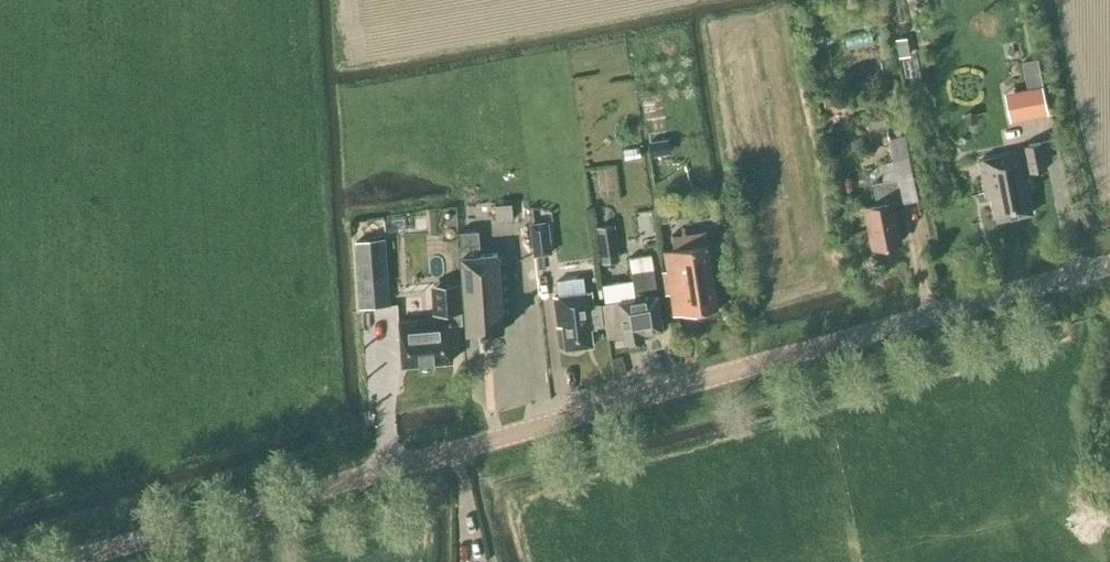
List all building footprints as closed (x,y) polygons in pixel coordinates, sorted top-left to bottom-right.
[(897,38),(900,56),(909,54),(905,37),(897,38)] [(1002,91),(1010,121),(1048,111),(1034,56),(1020,60),(1026,84),(1002,91)] [(823,96),(825,111),(844,109),(842,94),(823,96)] [(867,121),(871,143),(889,139),(885,118),(867,121)] [(670,149),(668,137),(649,141),(651,152),(670,149)] [(1030,171),(1047,167),(1042,140),(1023,144),(1024,149),(978,159),(986,198),(992,197),(996,219),(1033,211),(1029,190),(1034,189),(1030,171)] [(874,181),(878,203),(865,205),(873,245),(900,240),(892,201),(903,199),(898,176),(874,181)] [(481,332),(481,340),(491,339),(490,331),(503,330),(503,320),(512,320),(508,261),(498,262),(497,252),(495,252),(494,246),(495,246),(495,247),(497,247),(495,230),(492,202),(458,205),(458,204),(457,204),(461,250),(462,250),(462,249),(463,249),(464,255),(461,255),(467,333),(481,332)] [(495,205),(497,221),(513,220),(511,203),(495,205)] [(654,206),(656,222),(669,220),(668,205),(654,206)] [(456,207),(439,208),(440,224),(457,223),(456,207)] [(640,223),(651,222),(651,214),(640,215),(640,223)] [(388,227),(400,227),(400,217),(387,218),(388,227)] [(535,255),(551,254),(549,222),(532,224),(535,255)] [(597,227),(602,261),(615,259),(610,225),(597,227)] [(673,235),(675,248),(664,249),(667,269),(663,270),(666,292),(670,292),(674,313),(717,306),(706,230),(673,235)] [(389,304),(383,237),(357,239),(362,306),(389,304)] [(629,257),(632,272),(635,297),(602,302),(606,324),(607,336),(624,333),(624,340),(644,337),(643,331),(661,329),(653,269),(651,254),(629,257)] [(430,285),(433,318),(399,320),(402,364),(451,360),(448,323),(460,322),(457,283),(430,285)] [(592,303),(590,291),(553,296),(557,325),(562,324),(566,348),(593,344),(590,327),(604,324),(601,302),(592,303)]
